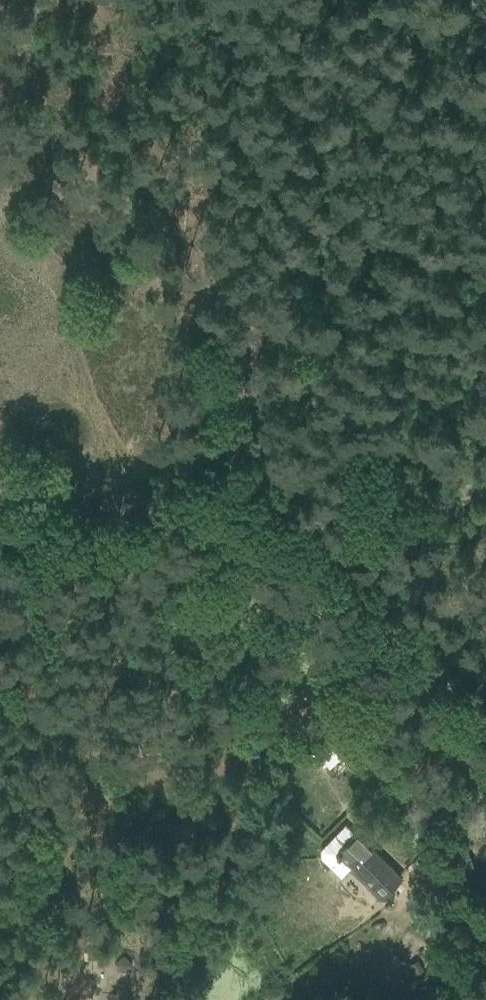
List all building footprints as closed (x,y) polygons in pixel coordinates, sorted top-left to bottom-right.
[(334,726),(333,727),(310,747),(319,758),(333,746),(354,771),(365,762),(348,743),(334,726)] [(380,899),(402,878),(361,836),(356,831),(354,833),(345,824),(321,849),(320,857),(341,877),(349,868),(380,899)]
